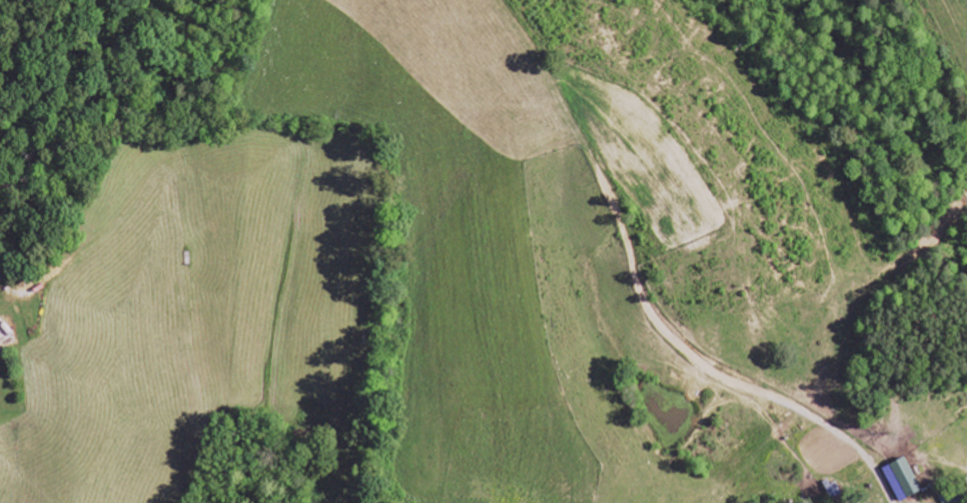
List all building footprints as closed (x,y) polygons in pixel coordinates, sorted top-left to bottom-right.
[(884,466),(898,501),(922,492),(908,457),(884,466)] [(823,484),(830,499),(842,494),(835,479),(823,484)] [(941,502),(958,502),(955,492),(939,496),(941,502)]
